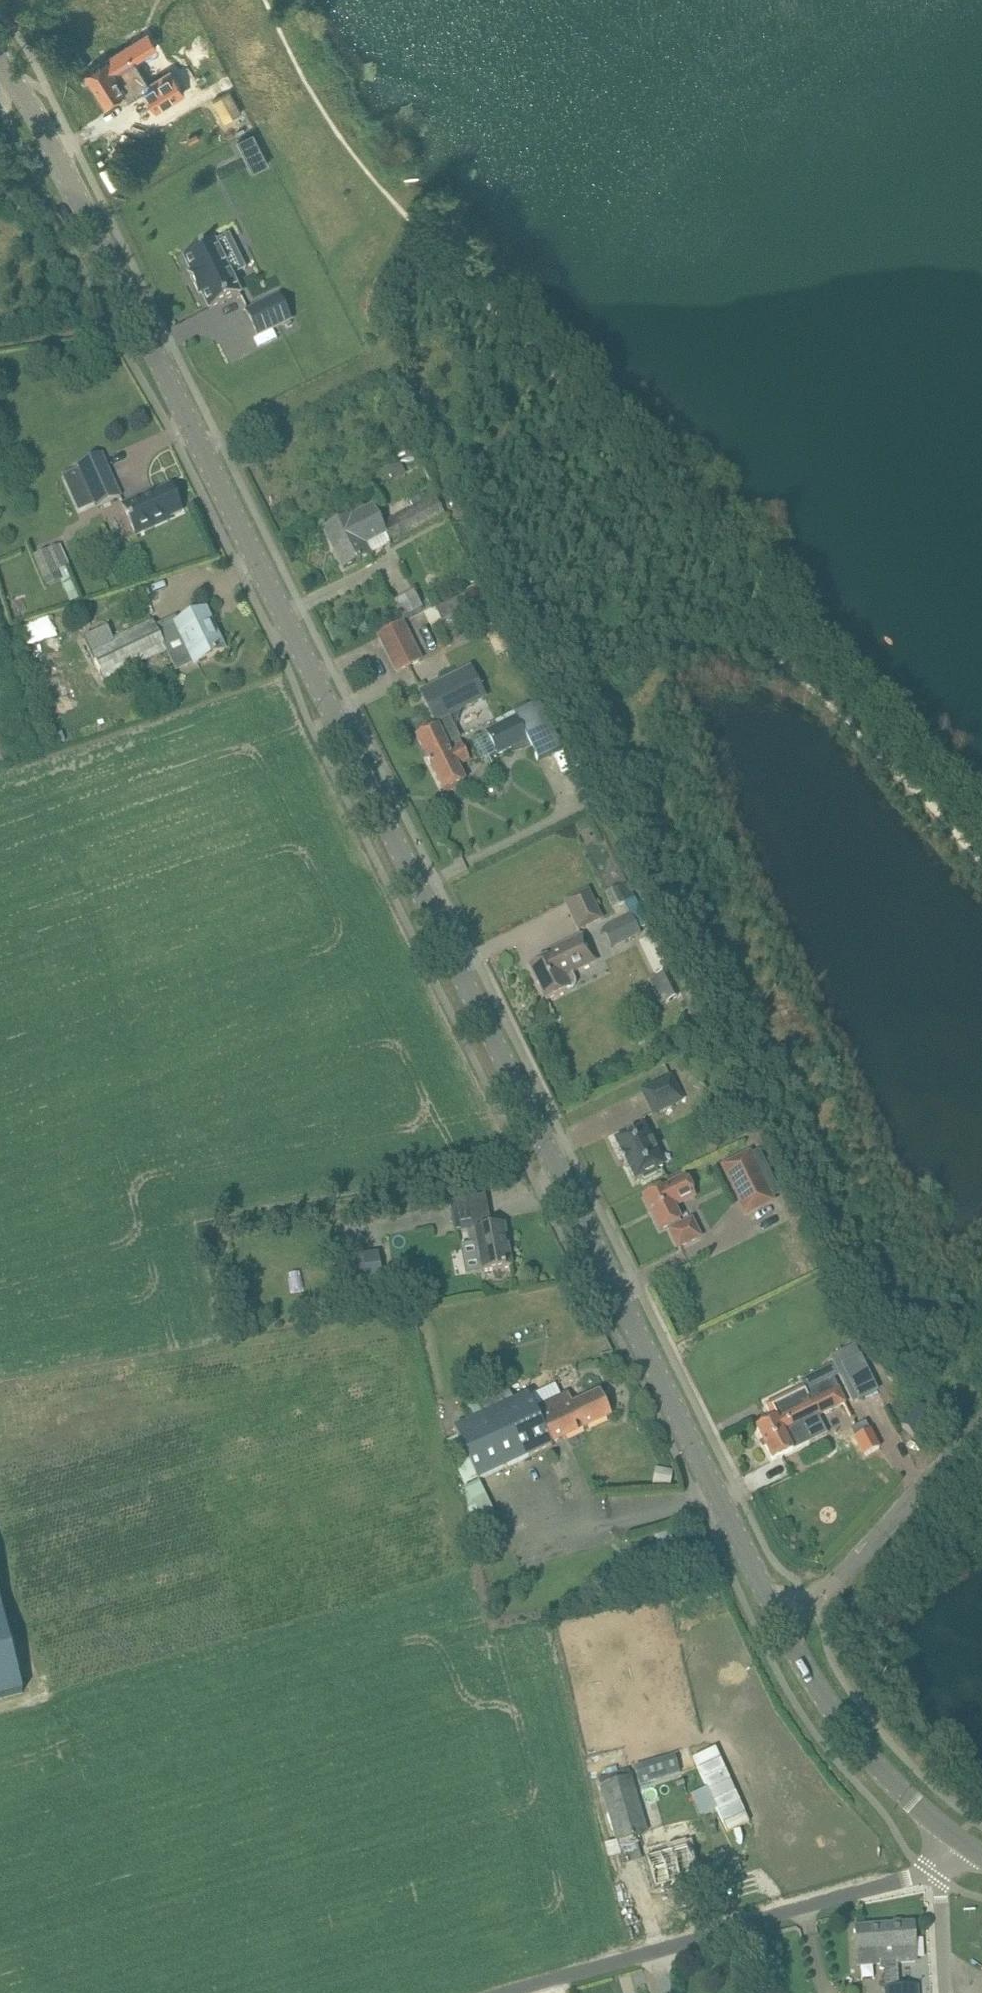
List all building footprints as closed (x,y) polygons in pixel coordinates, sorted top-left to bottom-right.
[(105,60),(103,61),(86,72),(106,104),(125,92),(129,98),(141,91),(150,107),(182,87),(172,71),(149,85),(126,48),(105,60)] [(253,133),(237,141),(245,156),(261,148),(253,133)] [(191,254),(185,257),(192,273),(189,274),(199,294),(202,293),(210,308),(240,293),(231,276),(215,243),(208,246),(207,243),(190,251),(191,254)] [(279,296),(246,312),(258,336),(290,320),(279,296)] [(102,452),(76,464),(96,508),(122,496),(102,452)] [(140,496),(122,504),(136,535),(170,521),(168,517),(181,511),(171,487),(142,500),(140,496)] [(436,496),(424,502),(420,496),(404,505),(407,511),(381,523),(373,506),(351,517),(351,516),(324,530),(343,568),(370,555),(364,544),(385,533),(391,544),(446,517),(436,496)] [(45,588),(72,577),(58,544),(31,555),(45,588)] [(401,620),(424,609),(414,589),(392,600),(401,620)] [(103,627),(81,637),(85,647),(87,646),(102,680),(123,671),(165,651),(166,650),(167,651),(175,647),(183,663),(193,658),(195,663),(195,664),(206,659),(224,650),(205,610),(178,623),(175,617),(155,626),(153,621),(135,629),(109,641),(103,627)] [(29,644),(57,634),(50,616),(22,626),(29,644)] [(404,624),(379,636),(396,673),(421,661),(404,624)] [(487,699),(471,666),(421,691),(437,724),(487,699)] [(528,738),(539,760),(563,748),(540,701),(485,731),(497,753),(528,738)] [(426,755),(448,745),(460,739),(451,720),(437,727),(437,726),(417,736),(426,755)] [(55,735),(58,744),(65,741),(61,732),(55,735)] [(448,745),(426,755),(444,792),(464,782),(457,767),(471,760),(462,743),(450,749),(448,745)] [(627,902),(619,886),(605,892),(613,909),(627,902)] [(603,917),(589,889),(564,901),(578,930),(603,917)] [(611,947),(640,934),(630,913),(602,926),(611,947)] [(596,962),(582,935),(547,953),(549,957),(530,966),(547,1000),(572,987),(576,984),(576,981),(573,973),(596,962)] [(666,970),(656,975),(669,1000),(678,996),(666,970)] [(682,1100),(671,1076),(642,1090),(654,1114),(682,1100)] [(656,1169),(664,1166),(644,1126),(616,1140),(623,1154),(620,1155),(626,1166),(628,1165),(635,1180),(643,1176),(644,1179),(658,1172),(656,1169)] [(750,1151),(726,1162),(720,1166),(745,1217),(775,1202),(750,1151)] [(685,1176),(644,1197),(660,1230),(669,1226),(671,1230),(670,1230),(678,1248),(700,1237),(692,1220),(682,1224),(675,1209),(697,1198),(685,1176)] [(504,1224),(484,1228),(468,1230),(471,1244),(476,1244),(481,1272),(512,1267),(504,1224)] [(461,1235),(442,1239),(377,1251),(384,1287),(350,1292),(353,1310),(414,1301),(411,1282),(434,1278),(433,1275),(440,1274),(440,1279),(468,1275),(461,1235)] [(334,1286),(323,1289),(326,1302),(337,1299),(334,1286)] [(876,1386),(860,1352),(843,1360),(858,1394),(876,1386)] [(832,1378),(806,1391),(803,1386),(767,1405),(774,1418),(757,1427),(773,1460),(826,1433),(818,1416),(845,1403),(832,1378)] [(610,1416),(599,1393),(570,1406),(565,1396),(535,1409),(528,1394),(454,1429),(478,1479),(552,1445),(551,1443),(610,1416)] [(920,1406),(902,1426),(914,1436),(931,1416),(920,1406)] [(880,1448),(870,1428),(855,1436),(866,1455),(880,1448)] [(21,1693),(0,1603),(0,1698),(21,1693)] [(675,1757),(636,1769),(638,1775),(637,1775),(640,1784),(680,1771),(678,1763),(677,1764),(675,1757)] [(631,1777),(601,1786),(616,1840),(647,1831),(631,1777)] [(696,1877),(683,1832),(642,1844),(655,1889),(696,1877)] [(878,1925),(856,1927),(859,1966),(880,1965),(880,1969),(885,1969),(886,1992),(918,1992),(917,1986),(898,1987),(897,1962),(916,1961),(914,1923),(878,1925)]
